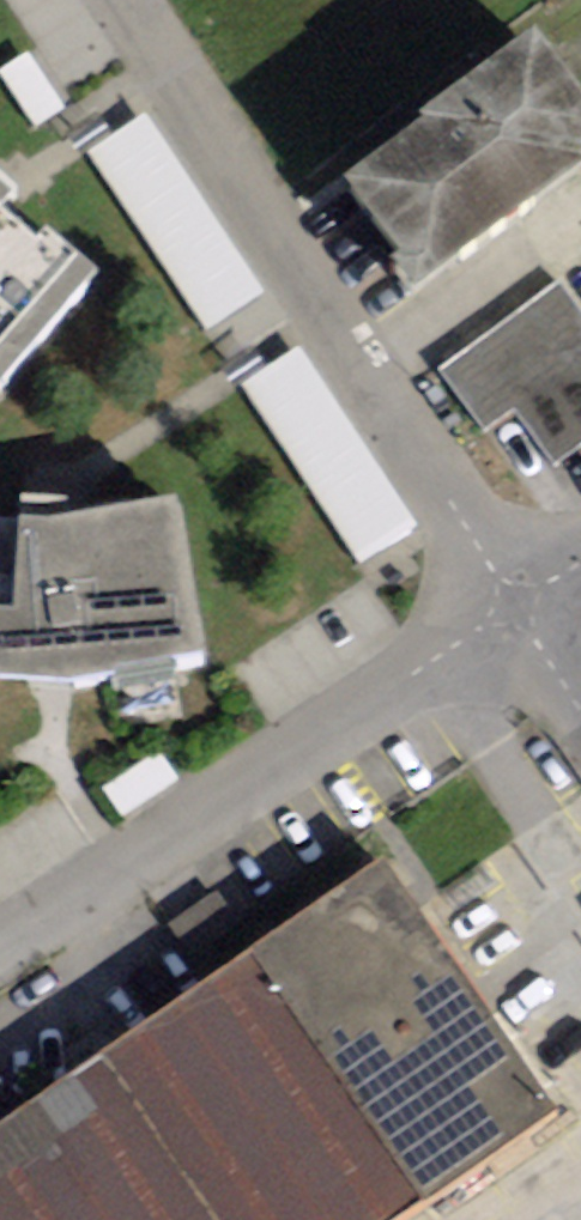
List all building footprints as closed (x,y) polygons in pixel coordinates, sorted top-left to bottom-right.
[(404,293),(564,180),(555,167),(580,149),(580,147),(522,64),(414,141),(418,147),(340,202),(404,293)] [(146,118),(85,157),(201,340),(263,301),(146,118)] [(71,282),(0,222),(0,365),(71,282)] [(441,377),(483,433),(514,410),(548,455),(580,431),(580,335),(551,295),(441,377)] [(300,353),(239,392),(355,574),(417,536),(300,353)] [(0,533),(0,687),(69,692),(200,671),(175,517),(51,537),(0,533)] [(560,1124),(388,870),(0,1131),(0,1219),(418,1219),(560,1124)]
